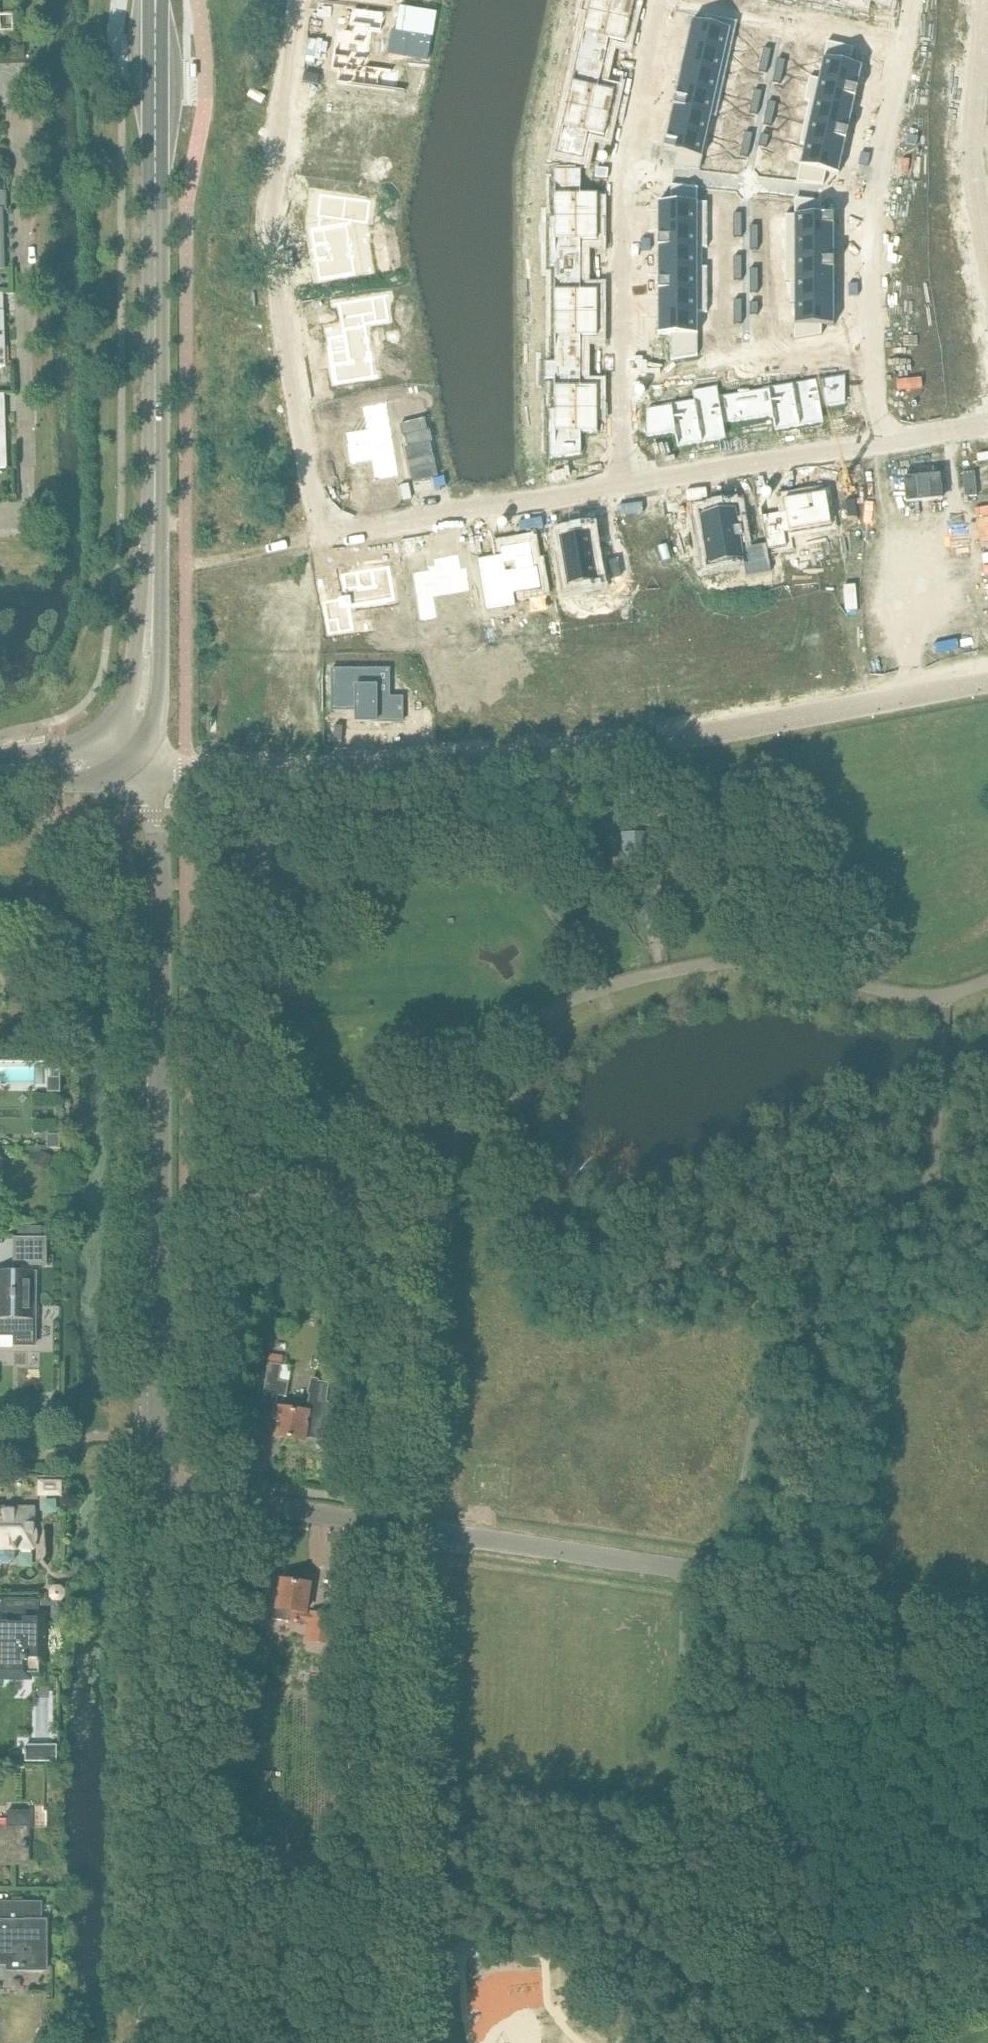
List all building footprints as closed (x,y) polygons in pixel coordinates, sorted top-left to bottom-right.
[(583,9),(631,20),(636,0),(585,0),(583,9)] [(411,7),(403,67),(427,70),(435,10),(411,7)] [(338,29),(332,69),(339,70),(338,81),(395,89),(397,70),(360,65),(361,59),(366,60),(370,29),(382,31),(384,13),(353,9),(350,31),(338,29)] [(588,11),(577,57),(605,63),(610,40),(626,43),(631,20),(583,9),(583,10),(588,11)] [(692,20),(688,42),(731,52),(738,21),(706,14),(705,23),(692,20)] [(810,76),(810,77),(858,88),(863,66),(850,63),(854,46),(828,41),(819,78),(810,76)] [(688,42),(683,63),(726,73),(731,52),(688,42)] [(764,47),(762,59),(770,60),(772,49),(764,47)] [(577,57),(567,104),(610,113),(616,90),(600,87),(605,63),(577,57)] [(778,58),(776,69),(783,71),(786,59),(778,58)] [(762,59),(759,71),(767,72),(770,60),(762,59)] [(683,63),(678,84),(722,94),(726,73),(683,63)] [(776,69),(773,81),(781,83),(783,71),(776,69)] [(810,77),(805,98),(853,109),(858,88),(810,77)] [(678,84),(674,105),(717,115),(722,94),(678,84)] [(755,89),(752,100),(760,102),(763,90),(755,89)] [(320,130),(317,155),(324,156),(321,174),(355,179),(363,120),(382,123),(386,99),(353,94),(350,118),(329,115),(327,131),(320,130)] [(805,98),(805,99),(809,100),(805,120),(848,130),(853,109),(805,98)] [(752,100),(750,112),(758,114),(760,102),(752,100)] [(769,100),(766,112),(774,114),(777,102),(769,100)] [(567,104),(557,152),(584,158),(589,133),(605,137),(610,113),(567,104)] [(674,105),(669,127),(708,135),(712,115),(717,116),(717,115),(674,105)] [(766,112),(764,124),(772,125),(774,114),(766,112)] [(805,120),(800,141),(844,151),(848,130),(805,120)] [(669,127),(664,149),(676,151),(673,168),(700,171),(708,135),(669,127)] [(746,131),(743,143),(751,145),(753,133),(746,131)] [(762,133),(759,145),(767,147),(769,135),(762,133)] [(805,143),(797,181),(824,184),(827,170),(839,173),(844,151),(800,141),(800,142),(805,143)] [(743,143),(740,155),(748,156),(751,145),(743,143)] [(554,216),(550,216),(550,217),(598,217),(598,193),(582,193),(582,168),(554,168),(554,216)] [(671,202),(658,202),(658,224),(708,224),(708,202),(698,202),(698,187),(671,184),(671,202)] [(319,227),(311,228),(314,247),(313,247),(313,249),(315,249),(316,258),(315,258),(315,260),(316,259),(320,278),(355,272),(347,223),(351,223),(351,220),(363,221),(367,222),(370,200),(320,193),(317,215),(320,216),(319,227)] [(795,214),(785,214),(785,237),(834,237),(834,214),(822,214),(822,200),(795,197),(795,214)] [(742,212),(734,212),(734,224),(742,224),(742,212)] [(550,217),(549,265),(582,265),(582,241),(598,241),(598,217),(550,217)] [(708,224),(658,224),(658,246),(708,246),(708,224)] [(742,224),(734,224),(734,236),(742,236),(742,224)] [(758,225),(750,225),(750,237),(758,237),(758,225)] [(758,237),(750,237),(750,249),(758,249),(758,237)] [(834,237),(785,237),(785,258),(834,258),(834,237)] [(708,246),(658,246),(658,268),(708,267),(708,266),(703,266),(703,247),(708,247),(708,246)] [(742,255),(734,255),(734,268),(742,268),(742,255)] [(834,258),(785,258),(785,280),(834,280),(834,258)] [(582,265),(549,265),(549,266),(554,266),(554,313),(599,313),(598,289),(582,289),(582,265)] [(708,267),(658,268),(658,289),(708,289),(708,267)] [(742,268),(734,268),(734,280),(742,280),(742,268)] [(758,268),(750,268),(750,280),(758,280),(758,268)] [(758,280),(750,280),(750,292),(758,292),(758,280)] [(834,280),(785,280),(785,281),(790,281),(790,301),(834,301),(834,280)] [(708,289),(658,289),(658,311),(708,311),(708,289)] [(330,346),(328,346),(331,365),(333,364),(336,383),(377,376),(377,374),(374,375),(365,323),(389,319),(385,295),(388,295),(388,293),(339,301),(343,325),(344,334),(329,336),(330,341),(329,341),(330,346)] [(742,299),(734,299),(734,311),(742,311),(742,299)] [(834,301),(790,301),(790,302),(795,303),(795,339),(822,334),(822,324),(834,324),(834,301)] [(758,302),(750,302),(750,314),(758,314),(758,302)] [(708,311),(658,311),(658,333),(671,333),(671,359),(698,354),(698,312),(708,312),(708,311)] [(742,311),(734,311),(734,323),(742,323),(742,311)] [(554,360),(545,360),(545,361),(582,361),(582,337),(599,337),(599,313),(554,313),(554,360)] [(582,361),(545,361),(545,378),(554,378),(554,408),(546,408),(546,405),(545,405),(545,409),(549,409),(599,409),(599,385),(582,385),(582,361)] [(817,379),(792,383),(800,426),(824,422),(822,407),(846,403),(846,375),(817,379)] [(768,388),(744,392),(748,420),(772,416),(775,430),(800,426),(792,383),(768,387),(768,388)] [(718,385),(693,390),(702,442),(727,438),(724,424),(748,420),(744,392),(720,396),(718,385)] [(670,404),(646,408),(646,437),(675,432),(677,447),(702,442),(693,390),(692,390),(694,399),(670,403),(670,404)] [(366,428),(344,432),(350,464),(371,460),(375,480),(400,476),(387,401),(362,405),(366,428)] [(599,409),(549,409),(549,459),(582,453),(582,433),(599,433),(599,409)] [(785,511),(762,515),(767,543),(768,548),(786,545),(784,533),(832,524),(830,508),(834,507),(830,487),(814,489),(815,493),(783,499),(785,511)] [(736,507),(701,512),(710,564),(744,559),(746,574),(772,570),(768,548),(767,543),(743,547),(736,507)] [(590,531),(561,536),(569,585),(622,577),(618,558),(595,562),(593,550),(590,531)] [(502,560),(479,564),(486,610),(518,605),(516,593),(542,588),(538,565),(535,566),(531,541),(500,546),(501,554),(502,560)] [(428,569),(412,572),(420,620),(438,617),(434,596),(471,590),(467,567),(462,567),(459,553),(432,558),(433,565),(428,566),(428,569)] [(346,596),(322,600),(328,634),(354,629),(350,606),(395,598),(389,565),(342,573),(346,596)] [(331,672),(331,688),(345,688),(345,706),(355,706),(355,722),(366,722),(393,722),(393,721),(403,721),(403,715),(403,702),(403,696),(377,696),(377,668),(357,668),(357,667),(344,667),(344,668),(331,668),(331,672)] [(233,870),(238,870),(246,869),(246,855),(233,855),(233,870)] [(48,1133),(48,1149),(61,1149),(61,1133),(48,1133)] [(40,1152),(35,1162),(47,1168),(53,1158),(40,1152)] [(18,1236),(41,1237),(41,1227),(18,1228),(18,1236)] [(41,1237),(18,1236),(15,1236),(15,1264),(46,1264),(46,1237),(41,1237)] [(14,1333),(14,1344),(35,1344),(35,1320),(34,1320),(34,1272),(0,1271),(0,1332),(14,1333)] [(286,1396),(291,1366),(267,1362),(262,1391),(286,1396)] [(276,1435),(305,1440),(306,1435),(325,1437),(326,1430),(330,1401),(327,1401),(330,1382),(319,1380),(319,1381),(314,1380),(310,1394),(306,1411),(275,1406),(273,1417),(279,1418),(276,1435)] [(3,1561),(8,1561),(12,1559),(14,1555),(14,1550),(19,1550),(19,1547),(33,1547),(34,1510),(0,1509),(0,1559),(3,1561)] [(281,1579),(279,1599),(277,1607),(292,1609),(291,1621),(305,1623),(310,1583),(281,1579)] [(52,1590),(52,1594),(55,1597),(60,1598),(63,1595),(63,1590),(60,1587),(55,1586),(52,1590)] [(23,1601),(3,1600),(3,1613),(8,1613),(8,1623),(0,1623),(0,1669),(2,1669),(2,1675),(25,1675),(25,1657),(42,1658),(42,1623),(31,1623),(31,1616),(38,1617),(39,1601),(23,1601)] [(27,1842),(29,1842),(29,1810),(7,1810),(7,1825),(0,1825),(0,1860),(27,1860),(27,1842)] [(16,1901),(0,1901),(0,1961),(22,1961),(22,1962),(22,1971),(48,1972),(48,1956),(44,1956),(44,1920),(42,1920),(42,1910),(43,1910),(43,1902),(16,1901)]
